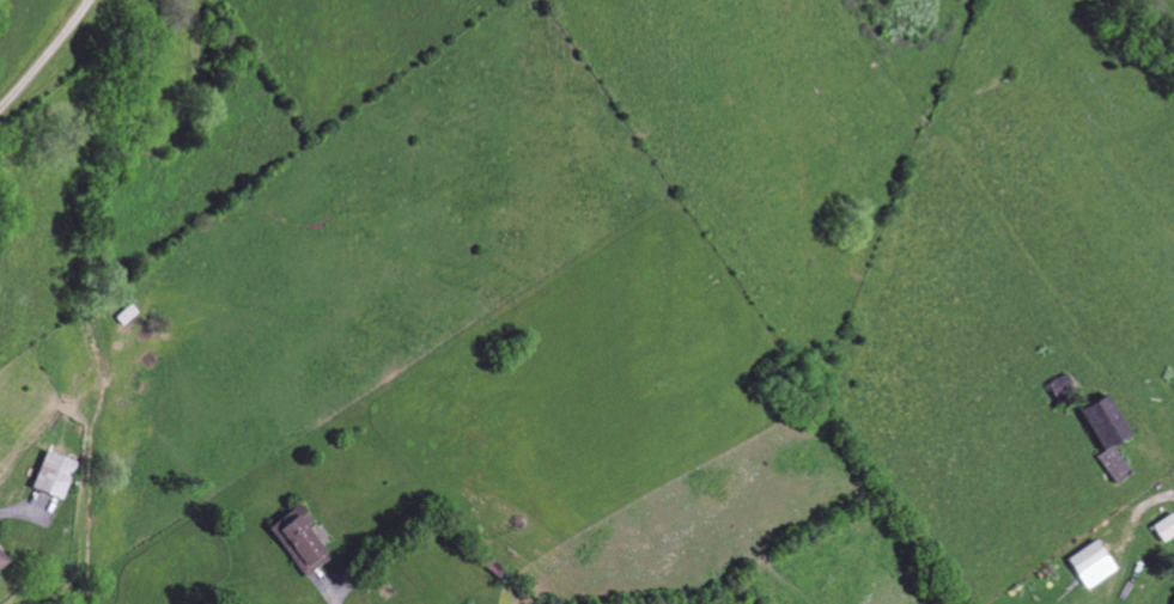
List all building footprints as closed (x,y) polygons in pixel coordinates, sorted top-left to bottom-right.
[(139,314),(133,304),(115,316),(122,325),(139,314)] [(1103,452),(1098,454),(1113,482),(1129,473),(1113,443),(1130,434),(1108,393),(1079,408),(1103,452)] [(61,499),(76,462),(46,450),(31,487),(61,499)] [(268,528),(305,577),(330,557),(305,525),(312,520),(300,504),(268,528)] [(1162,542),(1173,535),(1173,515),(1173,513),(1153,525),(1162,542)] [(1107,556),(1096,540),(1067,559),(1078,576),(1107,556)] [(0,552),(0,571),(10,563),(0,552)]
